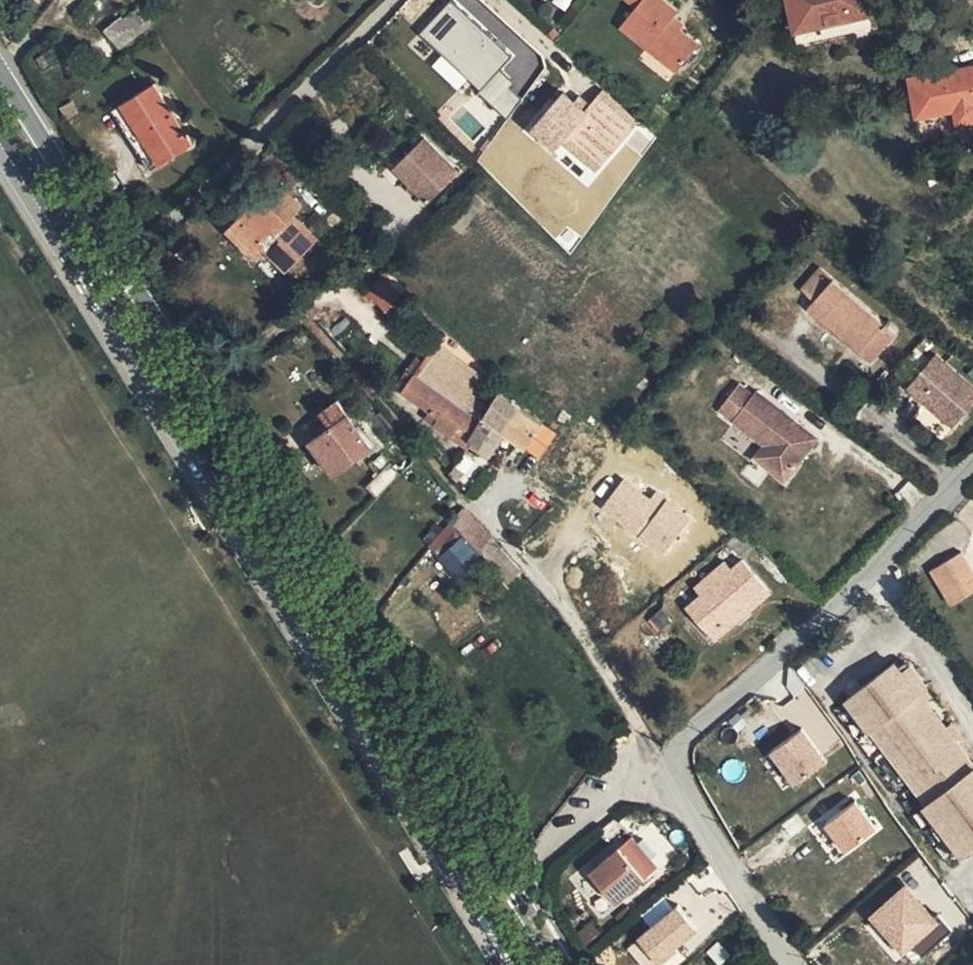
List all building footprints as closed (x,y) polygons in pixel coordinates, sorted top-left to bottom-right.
[(634,4),(618,23),(674,69),(694,43),(676,29),(665,20),(671,13),(674,9),(663,0),(629,0),(634,4)] [(798,35),(875,17),(871,0),(790,0),(798,35)] [(510,58),(451,3),(420,36),(479,91),(510,58)] [(118,50),(146,29),(131,9),(103,31),(118,50)] [(665,20),(676,29),(682,22),(671,13),(665,20)] [(136,63),(112,78),(119,87),(154,133),(173,121),(136,63)] [(917,119),(953,113),(956,127),(972,124),(972,68),(909,80),(917,119)] [(119,87),(112,78),(104,83),(141,142),(154,133),(119,87)] [(141,142),(104,83),(95,89),(132,148),(141,142)] [(563,85),(532,120),(555,140),(561,134),(595,165),(635,120),(601,90),(587,106),(563,85)] [(419,139),(389,170),(424,205),(455,173),(419,139)] [(308,205),(280,177),(229,226),(256,254),(269,242),(273,247),(271,250),(290,270),(323,239),(299,214),(308,205)] [(366,255),(345,275),(352,283),(355,280),(376,301),(391,285),(370,265),(372,261),(366,255)] [(867,323),(887,338),(900,322),(822,259),(804,281),(819,293),(813,300),(857,336),(867,323)] [(876,352),(887,338),(867,323),(857,336),(876,352)] [(465,397),(466,395),(448,383),(464,360),(419,329),(399,360),(395,358),(385,373),(422,397),(417,405),(448,424),(452,419),(466,398),(465,397)] [(943,349),(912,385),(958,424),(972,406),(972,374),(943,349)] [(503,389),(481,374),(466,395),(465,397),(466,398),(486,412),(503,389)] [(767,439),(757,452),(790,477),(823,433),(760,385),(757,390),(744,380),(724,407),(767,439)] [(310,449),(345,419),(322,384),(306,395),(316,411),(294,426),(310,449)] [(507,426),(522,402),(503,389),(486,412),(496,420),(507,426)] [(472,433),(486,412),(466,398),(452,419),(472,433)] [(521,436),(538,413),(522,402),(507,426),(521,436)] [(555,464),(584,423),(566,411),(552,422),(534,449),(555,464)] [(355,433),(345,419),(310,449),(316,459),(355,433)] [(361,480),(384,455),(373,445),(350,471),(361,480)] [(656,493),(650,502),(624,482),(601,513),(660,558),(690,519),(656,493)] [(485,528),(446,489),(437,501),(475,538),(485,528)] [(455,528),(440,543),(455,556),(470,542),(455,528)] [(507,552),(485,528),(475,538),(474,538),(496,562),(507,552)] [(747,599),(752,604),(774,585),(747,554),(744,556),(742,554),(730,564),(727,561),(724,564),(722,562),(704,576),(710,583),(688,602),(695,611),(697,608),(719,633),(728,625),(723,619),(747,599)] [(930,574),(948,605),(972,591),(972,576),(961,556),(930,574)] [(752,604),(747,599),(723,619),(728,625),(752,604)] [(654,612),(663,622),(673,612),(664,602),(654,612)] [(903,756),(929,790),(925,792),(961,840),(972,831),(972,748),(925,688),(934,680),(928,672),(931,669),(915,648),(901,652),(897,648),(849,685),(873,716),(885,707),(916,746),(903,756)] [(882,729),(903,756),(916,746),(885,707),(873,716),(882,729)] [(823,765),(802,733),(771,753),(792,785),(823,765)] [(873,833),(854,805),(823,826),(843,854),(873,833)] [(655,870),(629,839),(587,875),(614,906),(655,870)] [(907,884),(869,916),(901,953),(910,945),(923,961),(952,937),(907,884)] [(677,907),(639,937),(659,963),(697,933),(677,907)]
